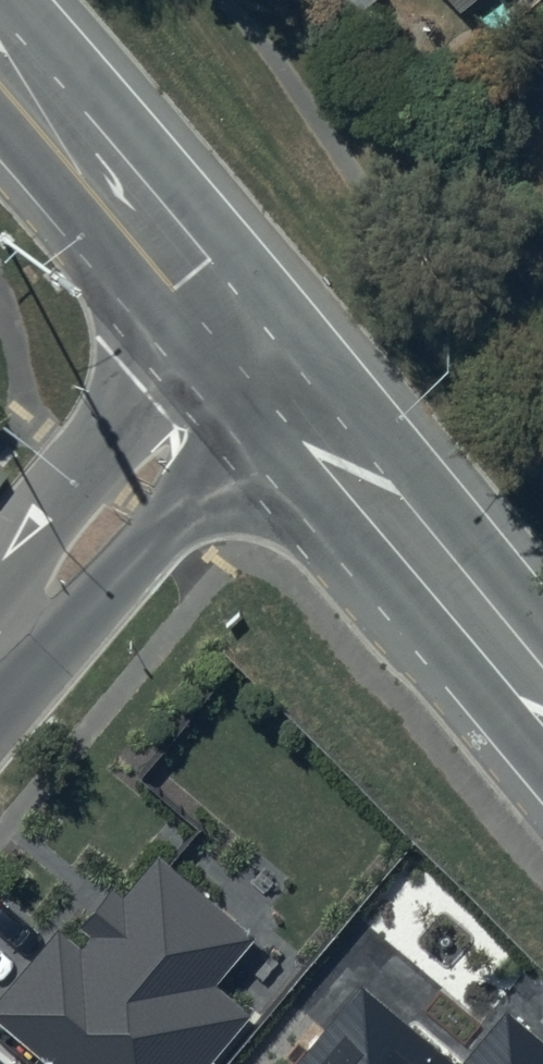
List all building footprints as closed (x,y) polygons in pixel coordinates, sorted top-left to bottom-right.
[(158,856),(124,897),(111,886),(76,927),(91,939),(80,952),(57,932),(0,1000),(0,1025),(47,1063),(210,1063),(249,1017),(214,988),(256,938),(158,856)] [(361,985),(294,1063),(455,1063),(361,985)] [(507,1011),(462,1063),(542,1063),(542,1042),(507,1011)]
